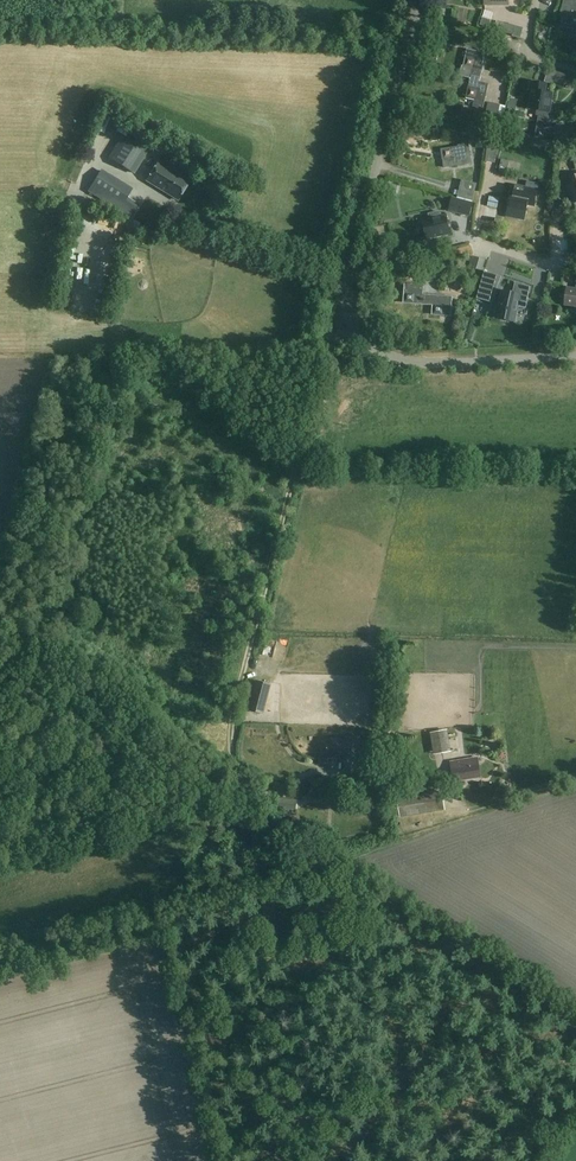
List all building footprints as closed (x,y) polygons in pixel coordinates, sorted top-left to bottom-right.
[(558,31),(575,35),(575,4),(574,3),(574,1),(569,0),(564,0),(562,8),(563,9),(558,31)] [(489,29),(491,21),(483,18),(480,26),(489,29)] [(519,38),(522,28),(504,23),(502,33),(514,36),(513,37),(519,38)] [(476,76),(481,78),(483,71),(480,71),(484,54),(467,50),(463,67),(472,69),(470,75),(472,76),(473,73),(475,74),(476,76)] [(543,81),(552,84),(556,72),(547,69),(543,81)] [(480,83),(481,78),(476,76),(475,74),(473,73),(472,76),(470,75),(468,81),(470,83),(466,99),(474,101),(473,107),(482,109),(487,85),(480,83)] [(543,118),(549,119),(550,112),(548,112),(551,95),(544,94),(546,84),(535,82),(531,110),(539,111),(538,117),(541,118),(541,115),(544,116),(543,118)] [(507,107),(506,116),(514,117),(515,108),(507,107)] [(548,124),(549,119),(543,118),(544,116),(541,115),(541,118),(538,117),(537,123),(538,123),(535,140),(554,143),(556,126),(548,124)] [(109,119),(103,117),(97,133),(103,135),(109,119)] [(492,117),(490,125),(497,127),(498,118),(492,117)] [(477,136),(476,144),(483,145),(484,137),(477,136)] [(136,174),(148,153),(122,138),(110,159),(136,174)] [(500,140),(489,138),(486,162),(495,163),(496,156),(499,156),(500,140)] [(466,155),(465,146),(441,150),(444,168),(472,164),(471,155),(466,155)] [(171,159),(174,154),(167,150),(164,156),(171,159)] [(501,161),(499,169),(508,170),(509,163),(501,161)] [(174,198),(185,180),(156,162),(145,181),(174,198)] [(132,219),(141,206),(128,198),(134,190),(102,170),(88,192),(132,219)] [(571,178),(573,183),(567,185),(573,205),(575,204),(575,176),(571,178)] [(458,197),(473,201),(477,184),(462,180),(458,197)] [(511,193),(508,210),(526,214),(526,210),(527,206),(534,208),(537,192),(517,188),(515,194),(511,193)] [(454,198),(450,210),(470,216),(474,203),(454,198)] [(440,217),(439,212),(429,214),(430,219),(423,220),(426,239),(450,234),(446,215),(440,217)] [(473,256),(470,267),(484,271),(487,261),(473,256)] [(486,272),(478,299),(491,303),(500,277),(486,272)] [(495,319),(515,322),(517,306),(525,307),(528,287),(513,283),(512,293),(500,292),(498,308),(496,308),(495,319)] [(575,284),(575,290),(567,289),(565,306),(575,307),(575,284)] [(452,298),(428,296),(422,296),(423,287),(405,285),(404,304),(428,306),(433,306),(432,316),(450,317),(452,298)] [(251,711),(265,714),(272,684),(259,681),(251,711)] [(383,724),(383,734),(395,734),(396,724),(383,724)] [(435,755),(452,752),(449,730),(431,733),(435,755)] [(363,754),(362,738),(348,738),(348,740),(324,740),(325,760),(347,760),(348,774),(364,774),(363,754)] [(479,758),(455,762),(450,762),(453,780),(482,776),(479,758)] [(412,796),(411,789),(397,792),(401,817),(446,810),(443,791),(412,796)] [(296,813),(298,800),(279,798),(278,811),(296,813)]
